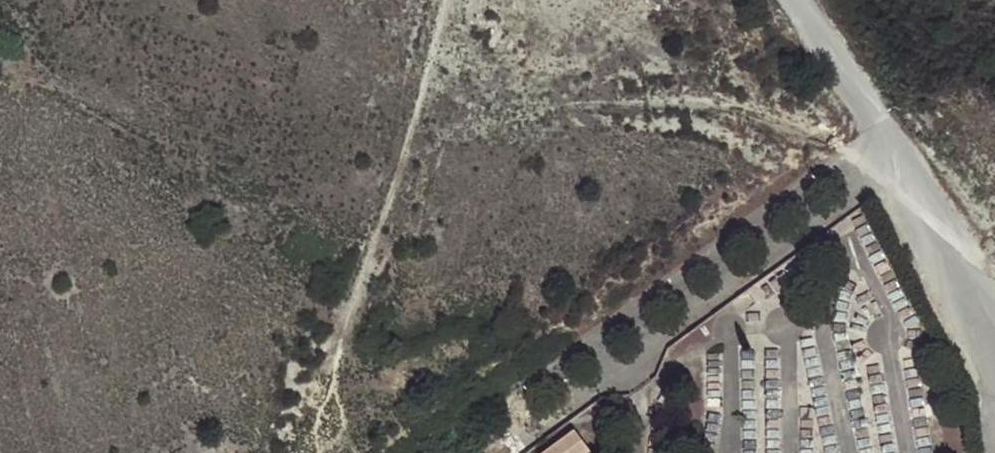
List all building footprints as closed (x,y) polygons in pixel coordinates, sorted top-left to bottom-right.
[(589,447),(574,429),(541,452),(581,452),(589,447)]
